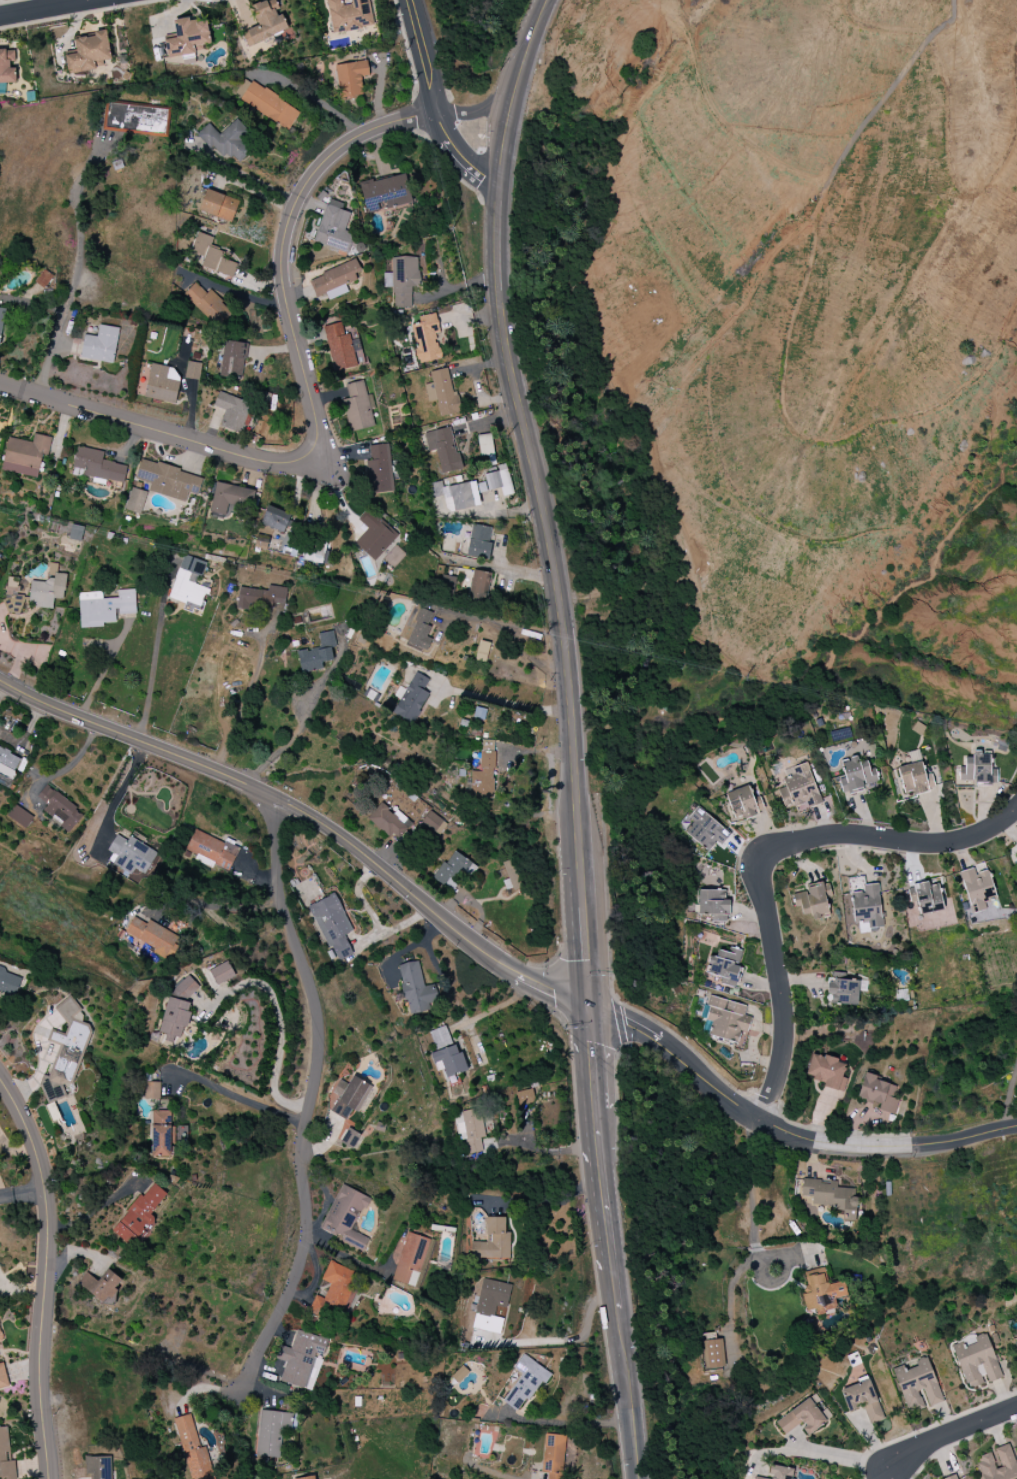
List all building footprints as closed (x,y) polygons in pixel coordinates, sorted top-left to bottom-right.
[(279,9),(275,0),(269,0),(252,7),(259,26),(242,32),(248,46),(288,31),(279,9)] [(332,34),(373,26),(368,0),(326,0),(332,34)] [(168,58),(204,51),(203,45),(211,43),(207,21),(192,24),(191,17),(173,20),(177,37),(164,40),(168,58)] [(111,59),(107,30),(94,32),(95,36),(75,39),(77,53),(66,55),(68,73),(104,68),(103,60),(111,59)] [(13,61),(15,61),(15,50),(0,50),(0,84),(14,83),(13,61)] [(335,65),(340,98),(362,95),(360,77),(369,76),(367,60),(335,65)] [(288,130),(300,112),(245,77),(234,96),(288,130)] [(169,110),(108,103),(105,129),(166,136),(169,110)] [(197,135),(225,161),(231,154),(238,161),(257,140),(235,119),(220,134),(208,123),(197,135)] [(412,203),(405,174),(372,182),(371,179),(359,182),(367,213),(383,209),(384,210),(412,203)] [(199,210),(232,222),(239,201),(207,189),(199,210)] [(350,213),(342,210),(344,204),(328,199),(314,242),(348,253),(354,235),(344,231),(350,213)] [(190,252),(204,257),(200,266),(232,278),(237,264),(222,258),(224,252),(209,246),(212,237),(197,232),(190,252)] [(308,278),(316,298),(326,294),(328,300),(348,293),(345,284),(363,278),(357,260),(308,278)] [(209,290),(206,293),(195,282),(182,295),(216,326),(231,310),(209,290)] [(411,325),(419,364),(441,359),(435,332),(440,332),(436,313),(419,317),(420,323),(411,325)] [(323,327),(335,372),(357,366),(348,333),(345,334),(342,322),(323,327)] [(119,328),(99,325),(97,337),(84,335),(81,358),(114,363),(119,328)] [(219,376),(242,379),(247,344),(225,340),(219,376)] [(202,364),(187,361),(184,378),(199,380),(202,364)] [(179,380),(173,379),(175,367),(150,364),(145,399),(176,403),(179,380)] [(428,402),(437,400),(440,417),(459,413),(449,368),(430,372),(432,383),(424,385),(428,402)] [(350,432),(374,426),(364,381),(346,385),(349,398),(342,400),(350,432)] [(226,410),(221,427),(241,433),(250,402),(218,392),(214,407),(226,410)] [(424,433),(428,452),(436,450),(441,474),(460,470),(452,427),(424,433)] [(1,470),(38,478),(43,455),(48,456),(51,438),(34,434),(32,443),(8,438),(1,470)] [(480,457),(493,456),(492,434),(478,435),(480,457)] [(369,446),(371,460),(367,461),(370,494),(394,491),(388,444),(369,446)] [(127,465),(102,461),(104,451),(77,446),(73,468),(84,470),(83,476),(124,483),(127,465)] [(203,476),(140,460),(135,479),(151,483),(148,492),(186,502),(188,492),(199,495),(203,476)] [(446,512),(480,505),(478,493),(501,488),(503,496),(512,494),(506,463),(497,465),(499,472),(484,474),(485,480),(442,488),(441,482),(429,484),(432,498),(443,496),(446,512)] [(225,515),(228,503),(251,508),(255,490),(216,482),(210,512),(225,515)] [(125,510),(140,515),(147,492),(132,488),(125,510)] [(291,513),(267,506),(261,525),(285,532),(291,513)] [(368,529),(355,543),(375,561),(398,536),(369,509),(359,521),(368,529)] [(492,543),(488,543),(491,528),(473,524),(466,556),(488,560),(492,543)] [(84,527),(72,525),(69,538),(81,541),(84,527)] [(169,599),(187,604),(187,606),(202,611),(208,589),(198,586),(205,561),(182,555),(169,599)] [(31,578),(29,607),(53,609),(54,599),(64,600),(66,574),(57,573),(58,564),(49,563),(48,580),(31,578)] [(469,600),(486,602),(489,572),(472,571),(469,600)] [(439,588),(453,590),(456,577),(442,575),(439,588)] [(22,596),(19,595),(19,579),(7,579),(7,586),(5,586),(4,613),(22,613),(22,596)] [(268,591),(238,587),(236,604),(284,611),(287,588),(269,585),(268,591)] [(79,593),(80,628),(104,627),(104,623),(117,622),(117,616),(136,615),(135,589),(118,590),(118,598),(102,599),(102,592),(79,593)] [(406,643),(427,650),(431,639),(425,637),(434,613),(419,608),(406,643)] [(297,651),(301,674),(322,669),(321,663),(334,660),(331,648),(336,647),(332,631),(317,634),(320,647),(297,651)] [(486,663),(490,643),(480,641),(475,660),(486,663)] [(392,713),(414,724),(429,693),(423,690),(429,679),(415,672),(406,689),(399,686),(394,696),(400,699),(392,713)] [(829,733),(832,744),(852,739),(849,727),(829,733)] [(0,748),(0,771),(13,777),(21,759),(0,748)] [(959,767),(959,781),(975,781),(975,785),(992,785),(992,757),(982,757),(982,751),(973,751),(973,757),(965,757),(965,767),(959,767)] [(875,786),(868,760),(858,763),(857,758),(841,762),(845,778),(839,780),(843,794),(875,786)] [(784,809),(805,803),(807,808),(821,804),(808,762),(786,770),(788,777),(782,779),(785,787),(778,790),(784,809)] [(897,768),(904,796),(935,789),(931,774),(924,775),(921,762),(897,768)] [(725,794),(736,823),(759,814),(748,785),(725,794)] [(84,812),(45,786),(38,797),(48,804),(42,813),(71,832),(84,812)] [(394,842),(411,823),(397,810),(393,814),(381,803),(368,818),(394,842)] [(25,829),(33,818),(15,805),(7,816),(25,829)] [(721,847),(731,834),(696,806),(680,827),(709,851),(715,842),(721,847)] [(421,824),(438,836),(447,824),(429,811),(421,824)] [(195,829),(185,850),(230,870),(239,849),(195,829)] [(158,853),(130,837),(128,841),(117,834),(107,851),(112,854),(108,862),(129,874),(133,868),(145,875),(158,853)] [(456,884),(449,880),(457,869),(470,877),(477,866),(452,850),(433,880),(451,892),(456,884)] [(960,872),(971,914),(986,910),(984,903),(996,899),(988,870),(975,873),(974,868),(960,872)] [(942,911),(938,881),(914,883),(918,914),(942,911)] [(828,914),(825,899),(832,897),(829,883),(806,887),(806,891),(796,893),(800,916),(811,914),(811,917),(828,914)] [(852,893),(853,923),(868,922),(869,932),(881,931),(878,884),(863,885),(864,892),(852,893)] [(729,900),(724,899),(725,891),(699,890),(698,914),(712,915),(712,921),(728,921),(729,900)] [(335,963),(353,954),(344,935),(353,931),(335,894),(309,906),(335,963)] [(148,920),(147,924),(134,917),(125,934),(171,958),(181,938),(148,920)] [(708,974),(721,977),(720,984),(737,987),(741,966),(739,965),(741,951),(713,946),(708,974)] [(208,969),(215,984),(235,975),(228,960),(208,969)] [(398,966),(410,1016),(430,1011),(428,1001),(437,999),(433,985),(424,987),(418,961),(398,966)] [(16,999),(24,978),(0,969),(0,993),(16,999)] [(162,1033),(181,1038),(183,1027),(187,1028),(191,1012),(188,1011),(191,1001),(193,1002),(197,982),(176,976),(162,1033)] [(858,1005),(858,980),(827,979),(827,1004),(858,1005)] [(747,1006),(711,996),(704,1020),(712,1023),(708,1035),(737,1043),(741,1031),(746,1033),(751,1017),(744,1015),(747,1006)] [(71,1086),(91,1025),(80,1021),(85,1005),(64,999),(59,1017),(69,1020),(65,1034),(51,1029),(47,1040),(60,1044),(49,1076),(48,1076),(42,1095),(61,1101),(66,1084),(71,1086)] [(430,1054),(437,1071),(443,1069),(446,1079),(467,1071),(457,1043),(452,1045),(446,1026),(430,1032),(437,1051),(430,1054)] [(823,1087),(842,1093),(847,1079),(842,1077),(846,1063),(812,1052),(805,1076),(825,1082),(823,1087)] [(358,1113),(373,1087),(353,1075),(332,1112),(346,1120),(352,1110),(358,1113)] [(857,1097),(880,1104),(879,1110),(893,1114),(898,1099),(893,1098),(897,1085),(864,1075),(857,1097)] [(160,1083),(146,1082),(145,1099),(160,1099),(160,1083)] [(515,1092),(519,1106),(535,1102),(531,1088),(515,1092)] [(466,1140),(467,1154),(482,1152),(481,1138),(484,1138),(481,1109),(454,1113),(457,1141),(466,1140)] [(172,1111),(152,1111),(151,1156),(170,1157),(172,1111)] [(353,1149),(361,1134),(348,1127),(339,1142),(353,1149)] [(855,1221),(858,1189),(836,1187),(837,1182),(803,1179),(801,1197),(813,1197),(812,1206),(844,1209),(843,1220),(855,1221)] [(167,1194),(152,1182),(112,1231),(134,1250),(158,1220),(151,1214),(167,1194)] [(364,1250),(369,1238),(353,1232),(367,1196),(340,1185),(321,1233),(364,1250)] [(505,1218),(486,1217),(486,1242),(471,1242),(471,1258),(510,1259),(510,1232),(504,1232),(505,1218)] [(431,1240),(408,1232),(392,1280),(414,1288),(431,1240)] [(360,1274),(329,1261),(322,1280),(330,1284),(324,1298),(316,1295),(309,1311),(339,1323),(360,1274)] [(109,1296),(110,1297),(123,1282),(109,1268),(97,1281),(87,1272),(78,1282),(101,1304),(109,1296)] [(847,1296),(844,1281),(827,1284),(825,1274),(807,1277),(810,1293),(802,1294),(805,1311),(815,1309),(816,1314),(836,1310),(834,1299),(847,1296)] [(476,1314),(489,1317),(486,1332),(500,1334),(503,1318),(494,1317),(496,1307),(507,1309),(511,1284),(482,1279),(476,1314)] [(328,1339),(296,1330),(291,1348),(280,1345),(276,1359),(285,1362),(280,1381),(308,1389),(317,1356),(323,1358),(328,1339)] [(1002,1378),(987,1335),(952,1347),(967,1389),(986,1383),(1002,1378)] [(705,1370),(725,1367),(721,1339),(701,1342),(705,1370)] [(549,1372),(523,1354),(513,1369),(522,1375),(504,1401),(521,1413),(549,1372)] [(943,1402),(927,1356),(915,1360),(917,1366),(905,1370),(903,1365),(893,1369),(908,1412),(923,1407),(918,1392),(924,1390),(930,1407),(943,1402)] [(4,1361),(0,1362),(0,1389),(9,1387),(4,1361)] [(469,1373),(463,1366),(451,1377),(458,1383),(469,1373)] [(884,1419),(869,1380),(841,1390),(849,1412),(861,1408),(868,1425),(884,1419)] [(775,1422),(784,1435),(800,1424),(808,1435),(833,1418),(826,1409),(820,1413),(809,1398),(775,1422)] [(290,1413),(261,1410),(256,1456),(279,1458),(282,1429),(288,1429),(290,1413)] [(195,1413),(175,1418),(190,1478),(211,1478),(195,1413)] [(14,1478),(8,1426),(0,1427),(0,1478),(12,1478),(14,1478)] [(548,1478),(563,1478),(564,1435),(544,1434),(542,1472),(548,1473),(548,1478)] [(1000,1466),(995,1468),(991,1453),(976,1457),(983,1478),(1016,1478),(1016,1465),(1010,1443),(995,1448),(1000,1466)] [(85,1457),(85,1475),(92,1475),(92,1478),(112,1478),(111,1456),(85,1457)] [(754,1478),(795,1478),(796,1468),(771,1466),(770,1478),(754,1477),(754,1478)]
